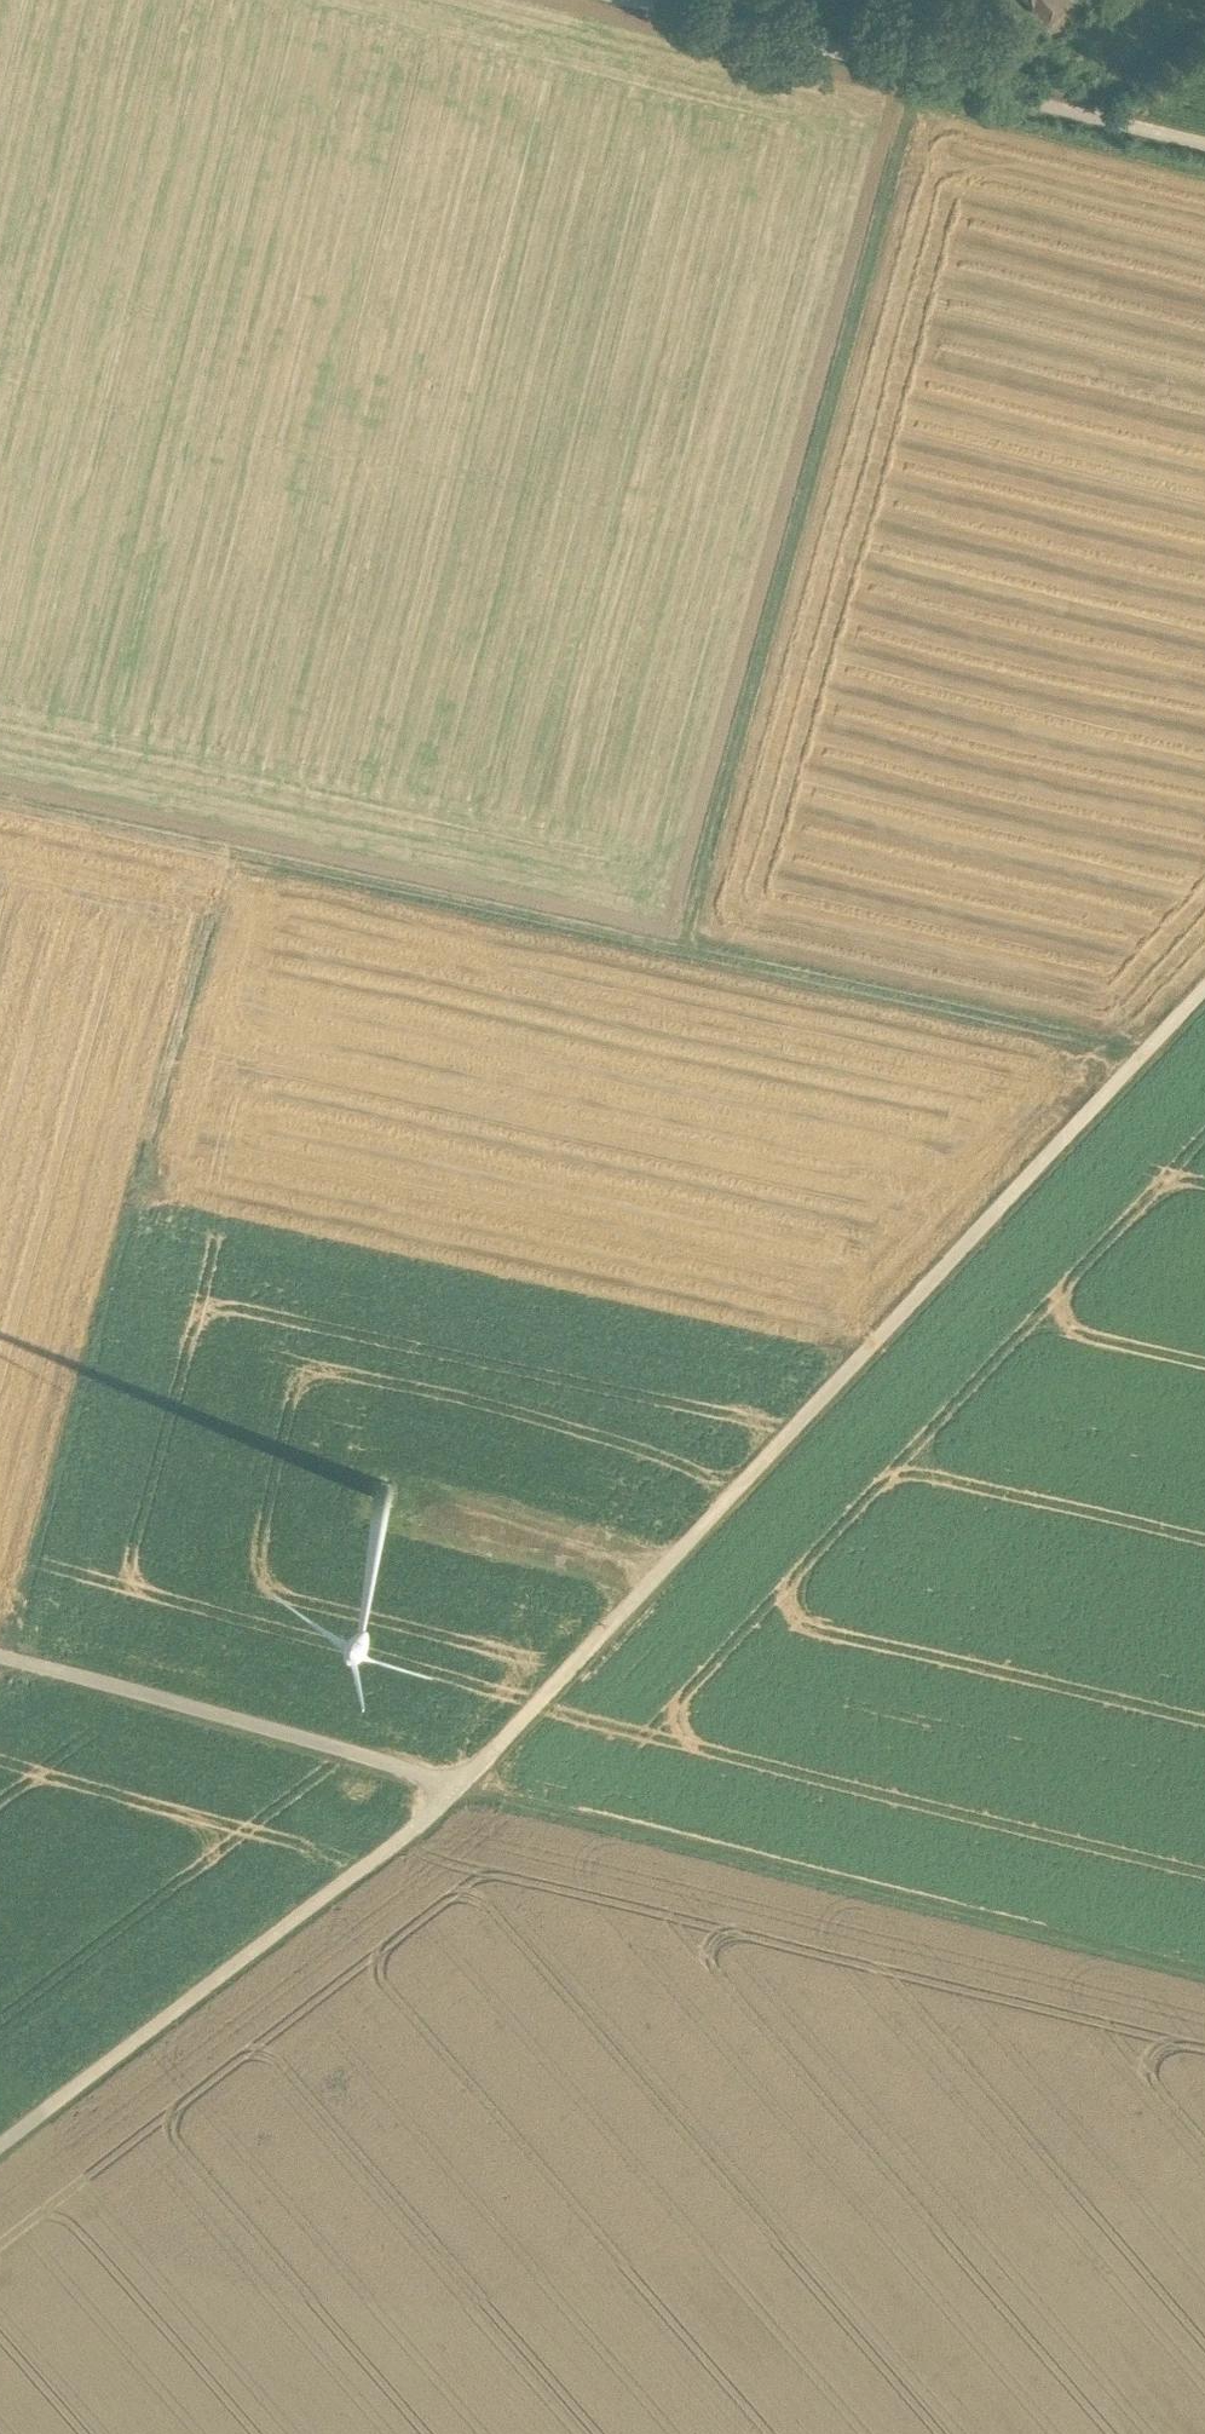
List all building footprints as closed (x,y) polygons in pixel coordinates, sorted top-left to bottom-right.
[(1034,4),(1049,20),(1070,0),(1039,0),(1034,4)]
